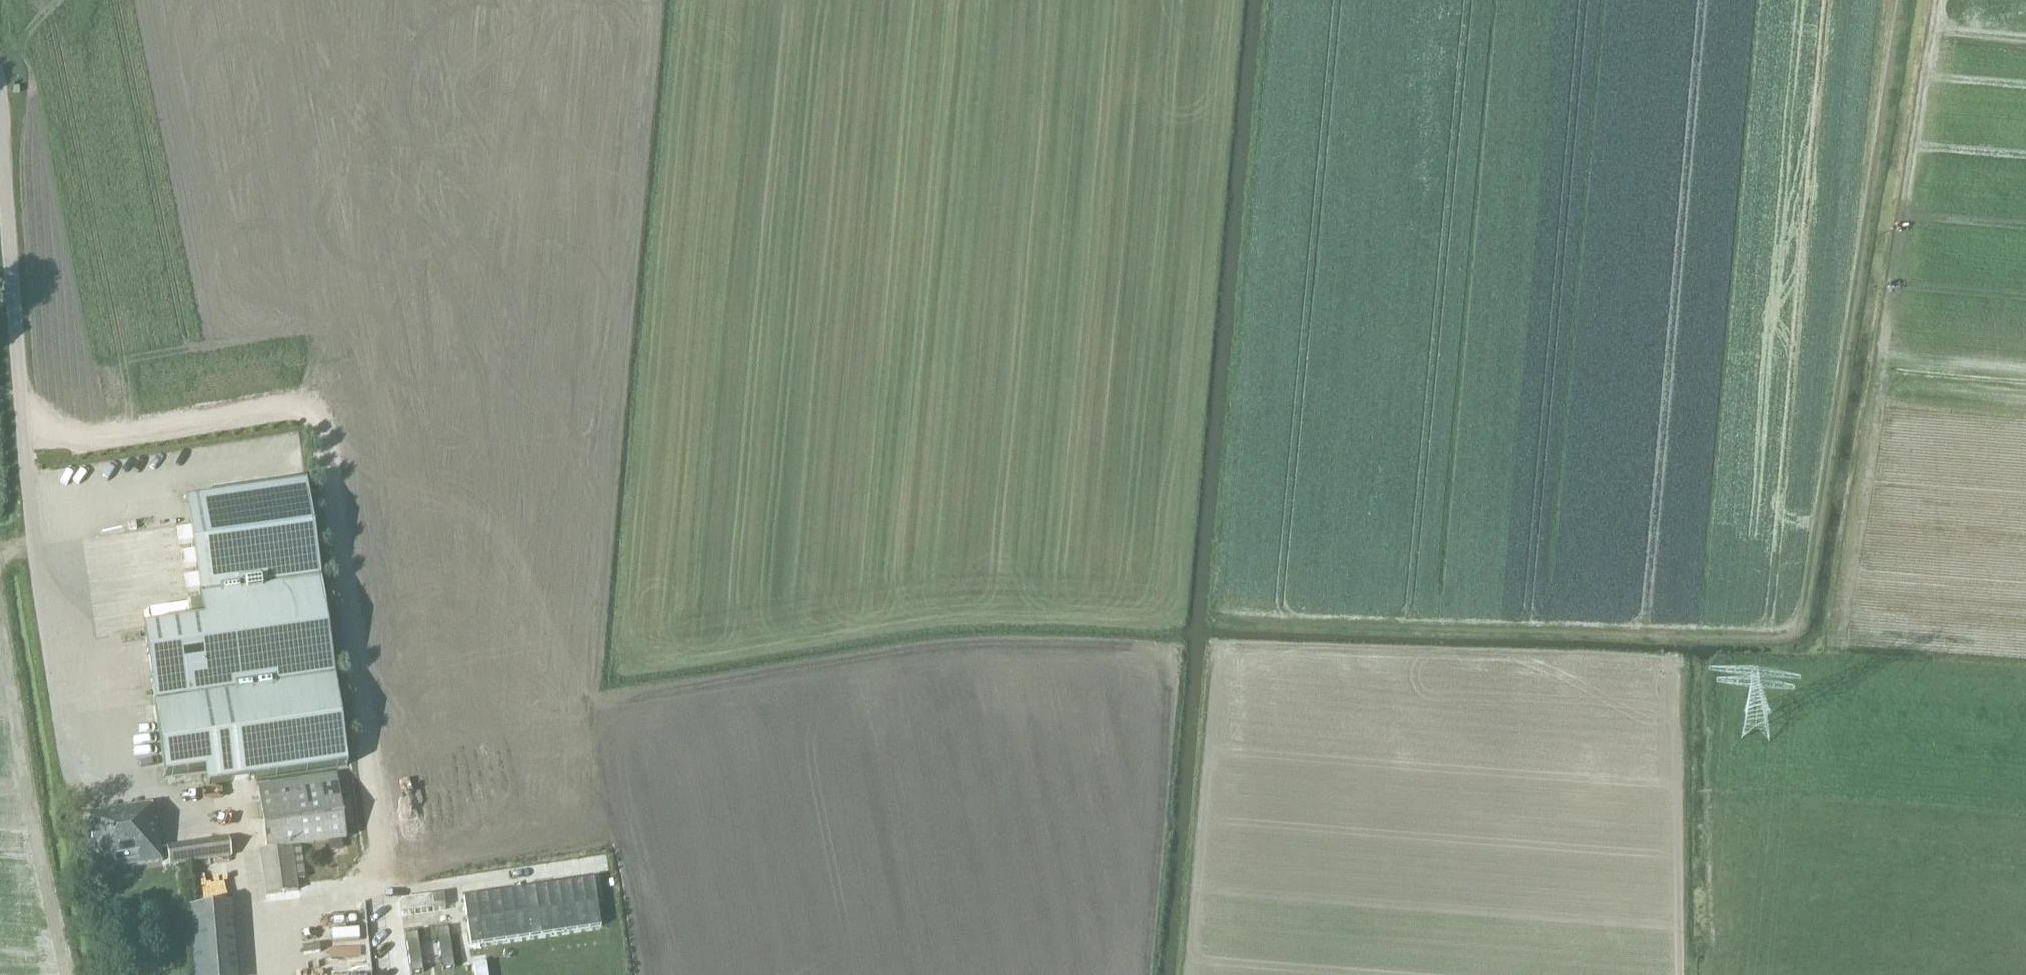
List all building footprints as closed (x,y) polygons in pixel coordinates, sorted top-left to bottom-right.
[(206,769),(208,786),(347,766),(320,581),(307,481),(187,499),(205,620),(145,629),(166,775),(206,769)] [(257,788),(266,849),(261,850),(267,894),(298,889),(292,850),(343,843),(334,777),(257,788)] [(85,814),(93,870),(162,861),(156,820),(154,820),(151,805),(85,814)] [(168,846),(170,864),(231,856),(229,838),(168,846)] [(194,974),(237,974),(231,903),(189,906),(194,974)]
